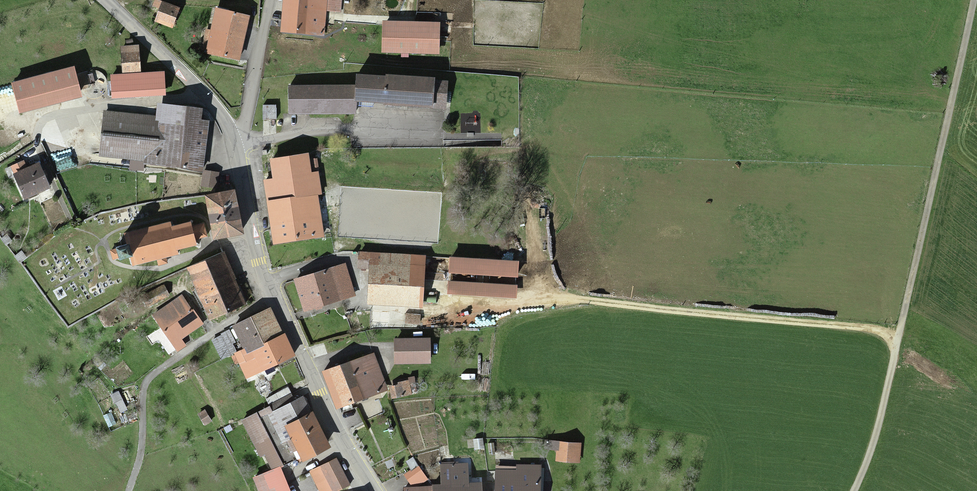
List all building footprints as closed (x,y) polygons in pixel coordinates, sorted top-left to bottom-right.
[(280,32),(322,34),(324,0),(282,0),(280,32)] [(159,5),(153,21),(170,27),(176,11),(159,5)] [(213,11),(205,51),(237,58),(246,18),(213,11)] [(439,23),(384,22),(383,51),(438,52),(439,23)] [(120,77),(109,77),(109,97),(162,96),(162,76),(136,76),(136,55),(120,55),(120,77)] [(73,68),(13,83),(20,111),(80,96),(73,68)] [(431,78),(355,74),(353,100),(383,102),(383,105),(443,108),(444,82),(431,81),(431,78)] [(351,85),(287,86),(287,114),(352,113),(351,85)] [(102,112),(97,156),(199,168),(206,111),(156,105),(155,118),(102,112)] [(262,106),(263,135),(275,134),(274,106),(262,106)] [(33,164),(10,175),(22,199),(45,187),(33,164)] [(216,173),(202,172),(202,186),(215,186),(216,173)] [(264,191),(271,243),(317,236),(310,185),(264,191)] [(239,231),(230,186),(207,191),(208,195),(202,196),(210,237),(239,231)] [(167,224),(122,233),(123,241),(112,243),(115,259),(127,256),(128,266),(173,256),(172,251),(193,247),(191,241),(203,238),(201,225),(189,228),(188,223),(167,228),(167,224)] [(243,303),(221,253),(187,269),(209,318),(243,303)] [(422,257),(356,254),(356,265),(367,266),(365,305),(420,308),(422,257)] [(330,269),(293,280),(302,311),(339,300),(330,269)] [(162,288),(144,296),(148,306),(167,297),(162,288)] [(180,298),(152,317),(175,353),(184,347),(178,338),(198,325),(180,298)] [(292,356),(268,311),(234,329),(245,351),(234,356),(246,379),(292,356)] [(386,314),(372,314),(372,328),(387,328),(386,314)] [(418,315),(402,315),(402,327),(418,327),(418,315)] [(427,341),(392,340),(391,364),(426,364),(427,341)] [(372,355),(322,372),(335,409),(384,393),(372,355)] [(388,389),(390,399),(411,395),(408,382),(396,385),(396,387),(388,389)] [(283,426),(308,413),(301,398),(292,402),(286,388),(263,399),(268,409),(255,415),(265,435),(283,426)] [(203,412),(198,415),(204,425),(209,422),(203,412)] [(308,413),(283,426),(300,460),(325,447),(308,413)] [(576,444),(544,442),(543,451),(556,451),(555,461),(575,463),(576,444)] [(320,467),(331,490),(335,490),(345,486),(333,461),(320,467)] [(432,490),(480,490),(480,484),(466,484),(465,465),(440,465),(440,484),(432,484),(432,487),(432,490)] [(493,490),(537,490),(538,467),(514,466),(514,468),(494,467),(493,490)] [(261,487),(263,490),(283,490),(278,479),(261,487)]
